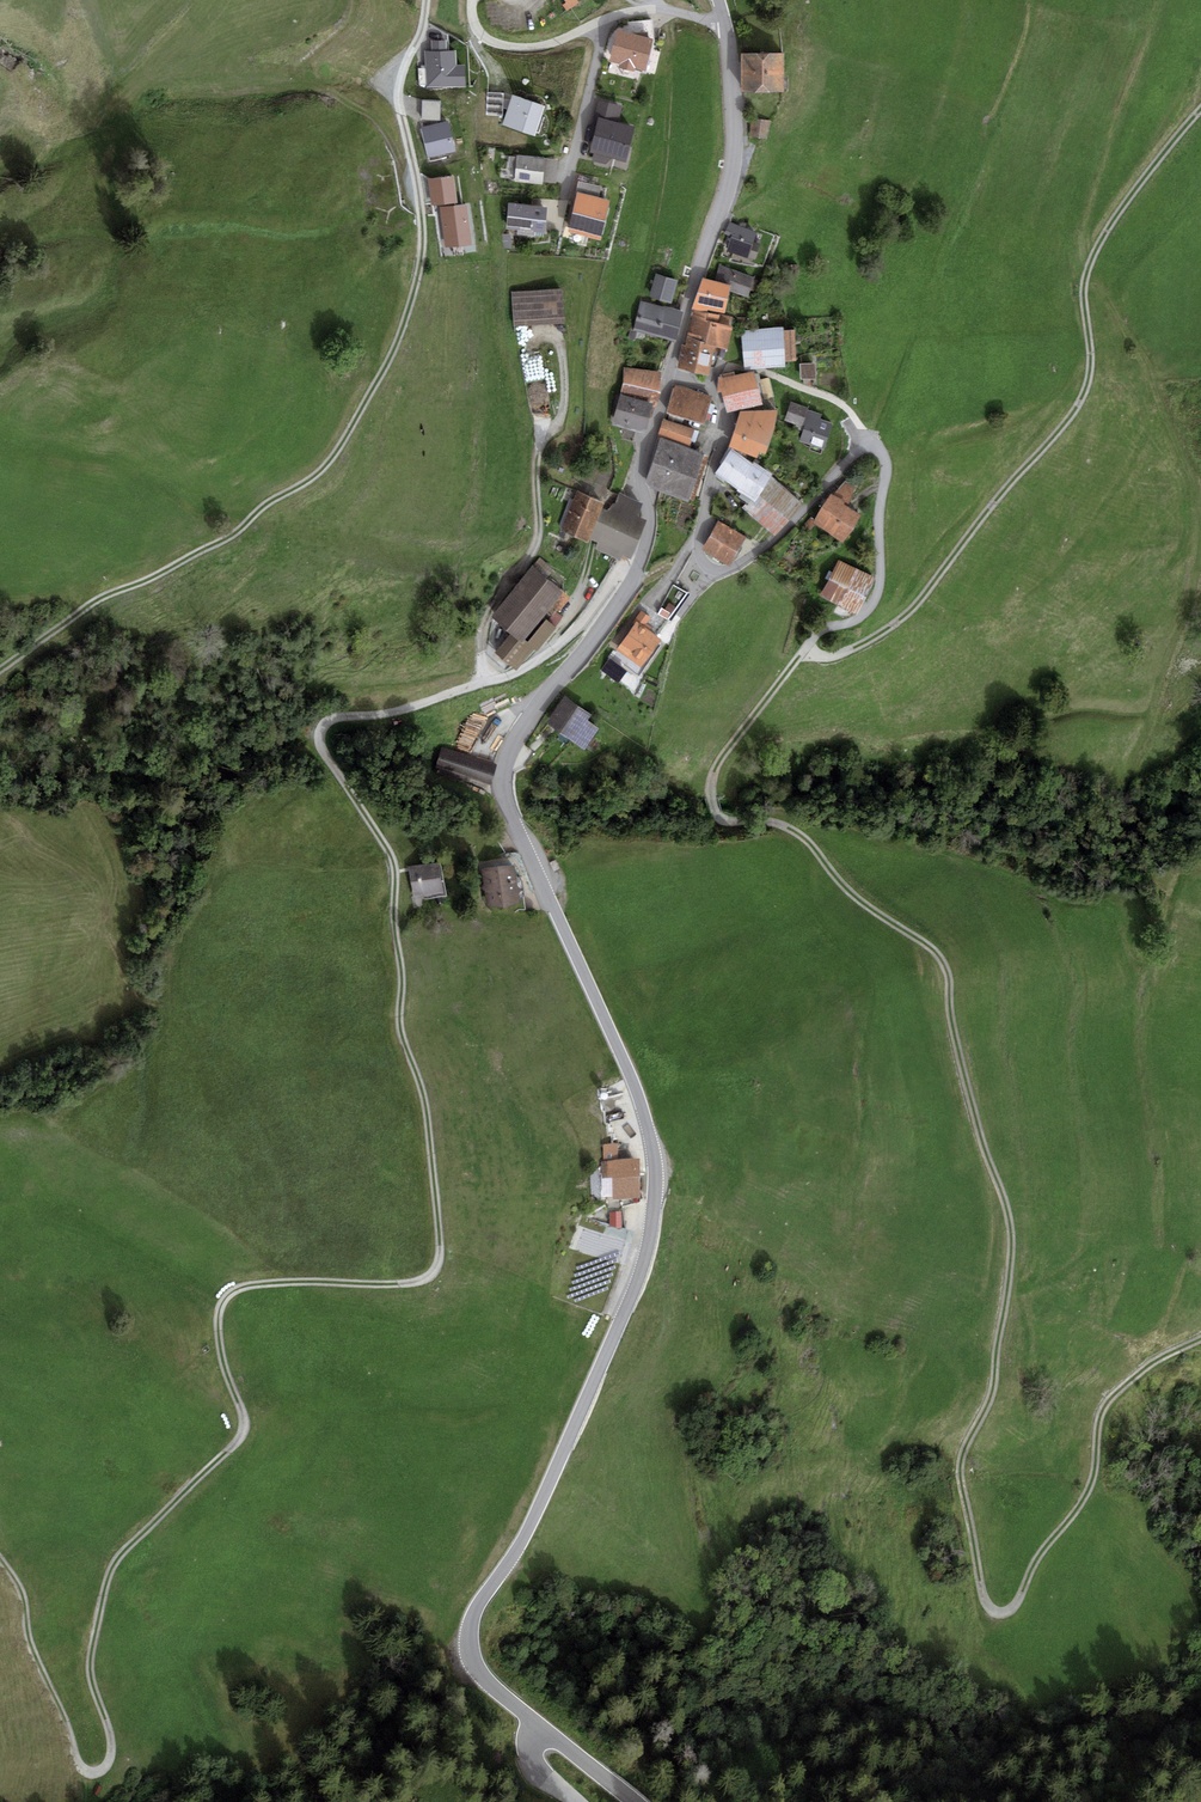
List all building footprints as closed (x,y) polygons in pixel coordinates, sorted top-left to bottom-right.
[(578,0),(564,0),(566,2),(562,4),(566,10),(579,2),(578,0)] [(653,34),(616,25),(610,57),(620,61),(619,64),(634,68),(635,64),(646,67),(653,34)] [(432,50),(424,51),(426,87),(465,85),(464,64),(456,65),(456,50),(445,50),(445,39),(431,40),(432,50)] [(784,49),(742,49),(742,87),(784,87),(784,49)] [(545,103),(513,92),(502,121),(535,134),(545,103)] [(424,116),(443,115),(442,95),(423,96),(424,116)] [(623,103),(598,97),(589,135),(593,136),(590,150),(626,158),(634,122),(619,119),(623,103)] [(771,119),(750,117),(750,136),(767,137),(771,119)] [(448,120),(421,127),(428,158),(456,151),(448,120)] [(542,181),(544,155),(508,154),(506,179),(542,181)] [(558,173),(558,158),(548,158),(547,172),(558,173)] [(454,172),(428,176),(431,203),(458,199),(454,172)] [(602,184),(579,179),(567,228),(601,236),(610,196),(600,193),(602,184)] [(467,201),(440,206),(446,246),(473,241),(467,201)] [(547,203),(509,201),(506,227),(546,227),(547,203)] [(757,229),(730,221),(726,233),(731,235),(727,248),(756,257),(760,242),(754,240),(757,229)] [(719,264),(715,278),(731,281),(729,289),(748,295),(754,275),(719,264)] [(679,277),(655,271),(649,294),(672,301),(679,277)] [(715,278),(703,276),(692,307),(700,308),(708,307),(725,310),(729,289),(731,281),(715,278)] [(562,286),(512,291),(515,325),(565,320),(562,286)] [(683,309),(640,300),(635,330),(676,339),(683,309)] [(734,316),(693,308),(687,335),(715,342),(727,346),(734,316)] [(783,324),(741,329),(745,367),(786,363),(785,358),(797,358),(795,326),(783,327),(783,324)] [(715,342),(687,335),(685,343),(683,343),(677,365),(709,372),(715,342)] [(815,361),(800,363),(801,377),(816,376),(815,361)] [(662,369),(625,366),(620,392),(656,399),(658,400),(662,369)] [(753,368),(719,377),(718,390),(721,389),(727,410),(763,402),(753,368)] [(713,394),(674,383),(667,411),(705,420),(713,394)] [(656,399),(620,392),(612,422),(645,429),(648,416),(652,417),(656,399)] [(811,410),(793,403),(787,419),(806,426),(811,410)] [(740,409),(728,443),(757,454),(759,447),(765,449),(778,406),(740,409)] [(695,427),(663,417),(659,432),(690,441),(695,427)] [(835,427),(812,418),(804,439),(828,448),(835,427)] [(704,449),(660,435),(646,481),(650,486),(689,498),(704,449)] [(753,460),(732,446),(714,470),(752,496),(755,498),(770,475),(772,470),(754,458),(753,460)] [(802,499),(770,475),(755,498),(752,496),(742,506),(774,533),(802,499)] [(835,493),(831,491),(812,519),(842,539),(861,511),(848,503),(855,485),(845,480),(835,493)] [(603,499),(577,489),(573,498),(569,496),(559,526),(588,538),(601,506),(603,499)] [(643,499),(619,491),(615,502),(607,509),(601,506),(588,538),(597,541),(595,547),(619,556),(622,550),(631,554),(646,515),(638,512),(643,499)] [(745,534),(718,520),(702,547),(730,564),(745,534)] [(534,563),(532,562),(492,613),(512,629),(495,650),(516,667),(535,645),(538,647),(557,625),(546,616),(528,638),(525,636),(551,603),(558,609),(570,595),(562,589),(563,587),(547,573),(553,566),(539,557),(534,563)] [(875,575),(838,558),(820,593),(857,612),(875,575)] [(687,591),(674,584),(660,612),(669,617),(687,591)] [(651,616),(641,610),(616,648),(641,665),(661,636),(645,625),(651,616)] [(592,710),(565,693),(548,720),(574,737),(592,710)] [(497,763),(441,745),(435,766),(492,783),(497,763)] [(439,860),(408,866),(414,897),(445,892),(439,860)] [(513,861),(482,867),(488,904),(521,899),(513,861)] [(620,1113),(610,1122),(624,1140),(635,1131),(620,1113)] [(618,1145),(602,1146),(603,1197),(613,1196),(613,1199),(640,1199),(639,1162),(618,1161),(618,1145)] [(603,1316),(634,1234),(582,1216),(553,1298),(603,1316)]
